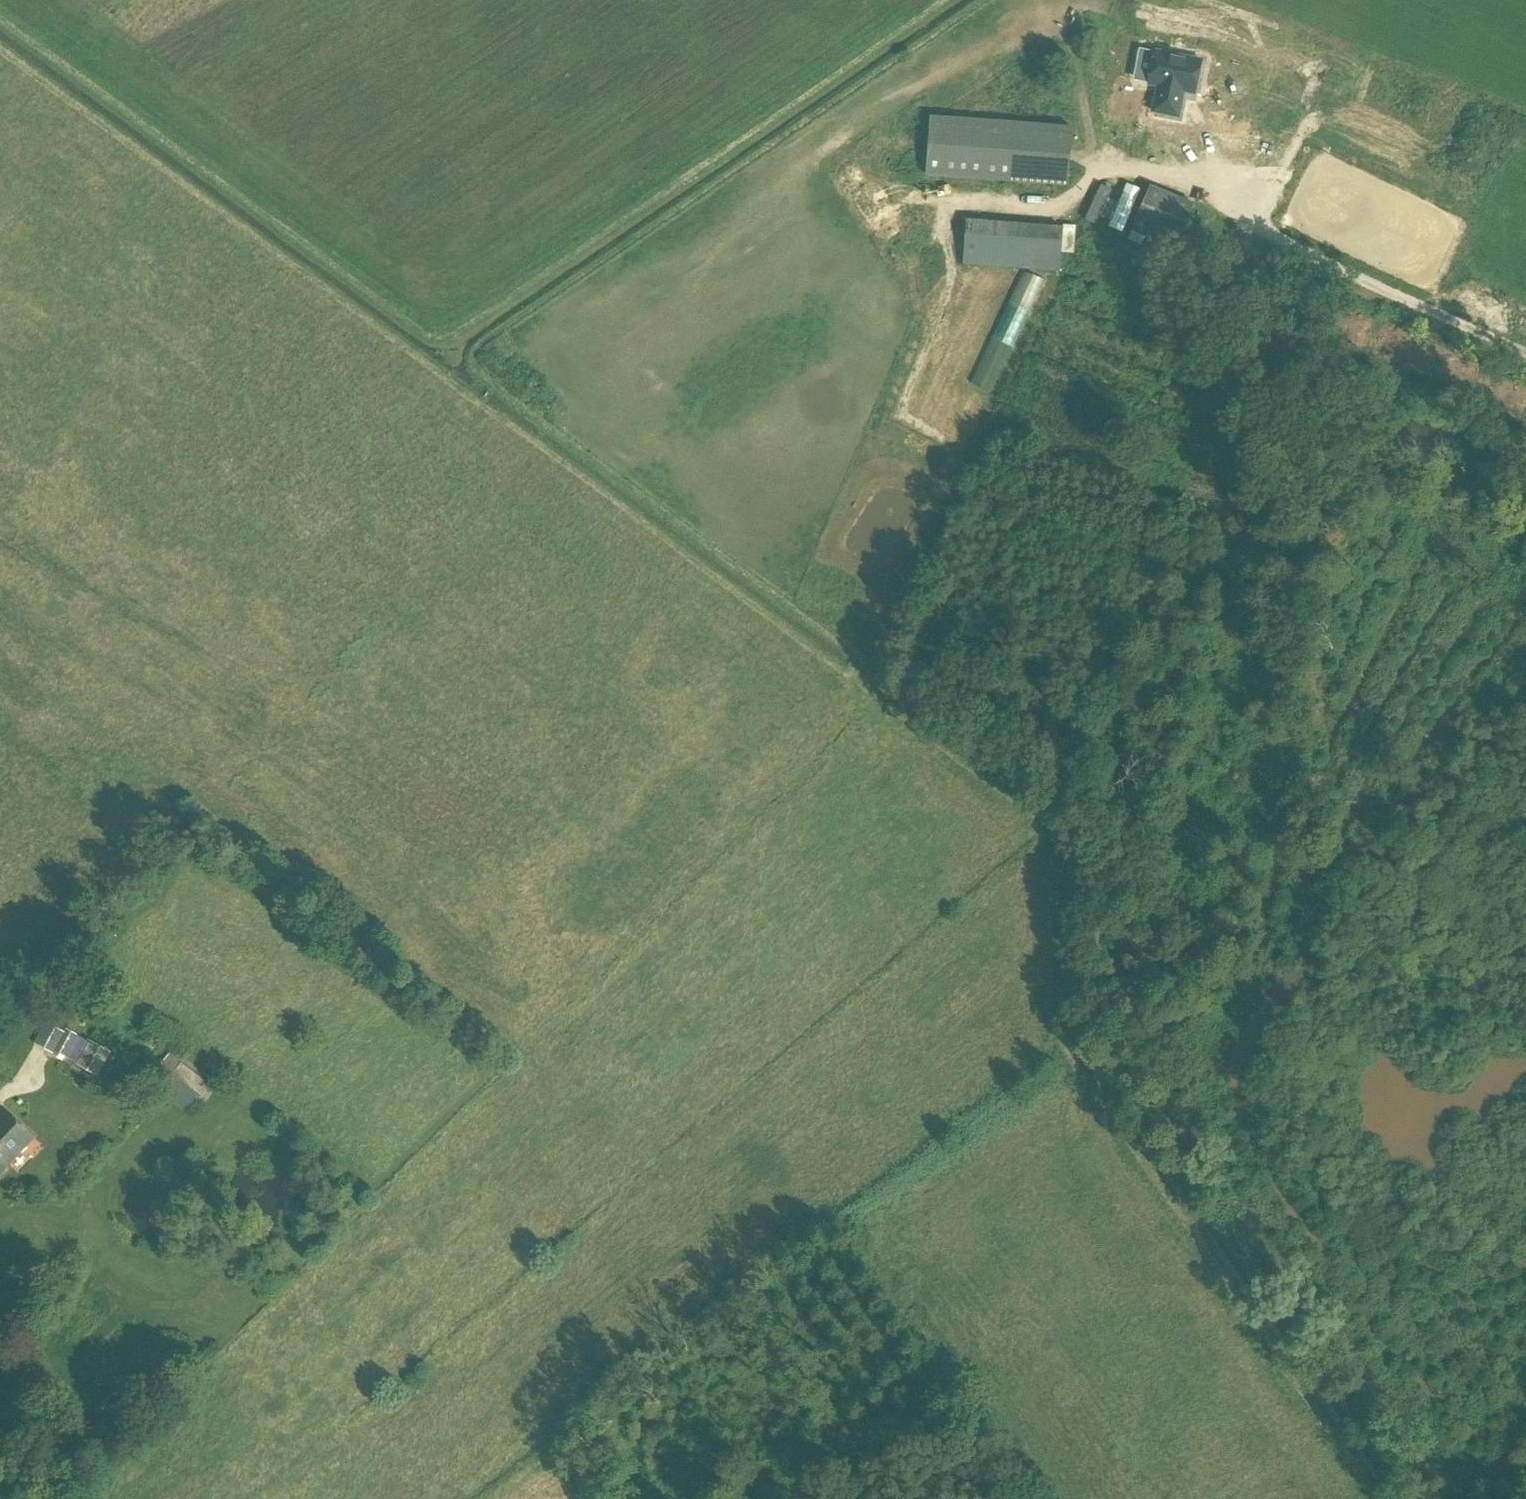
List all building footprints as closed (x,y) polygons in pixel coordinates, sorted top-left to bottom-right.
[(1195,93),(1198,60),(1151,56),(1148,90),(1158,91),(1156,117),(1182,118),(1183,100),(1182,100),(1182,92),(1195,93)] [(1067,185),(1071,128),(930,117),(926,175),(1067,185)] [(1134,225),(1180,244),(1197,204),(1150,186),(1134,225)] [(964,265),(1061,273),(1062,252),(1074,253),(1076,226),(1064,225),(1063,226),(987,220),(967,218),(964,265)] [(1180,252),(1210,263),(1217,247),(1187,235),(1180,252)] [(65,1033),(46,1023),(35,1045),(54,1054),(64,1059),(66,1055),(78,1061),(76,1064),(99,1075),(111,1050),(67,1028),(65,1033)] [(181,1062),(189,1052),(183,1048),(176,1057),(170,1052),(147,1082),(188,1114),(200,1099),(204,1103),(216,1089),(181,1062)] [(33,1138),(0,1106),(0,1171),(33,1138)]
